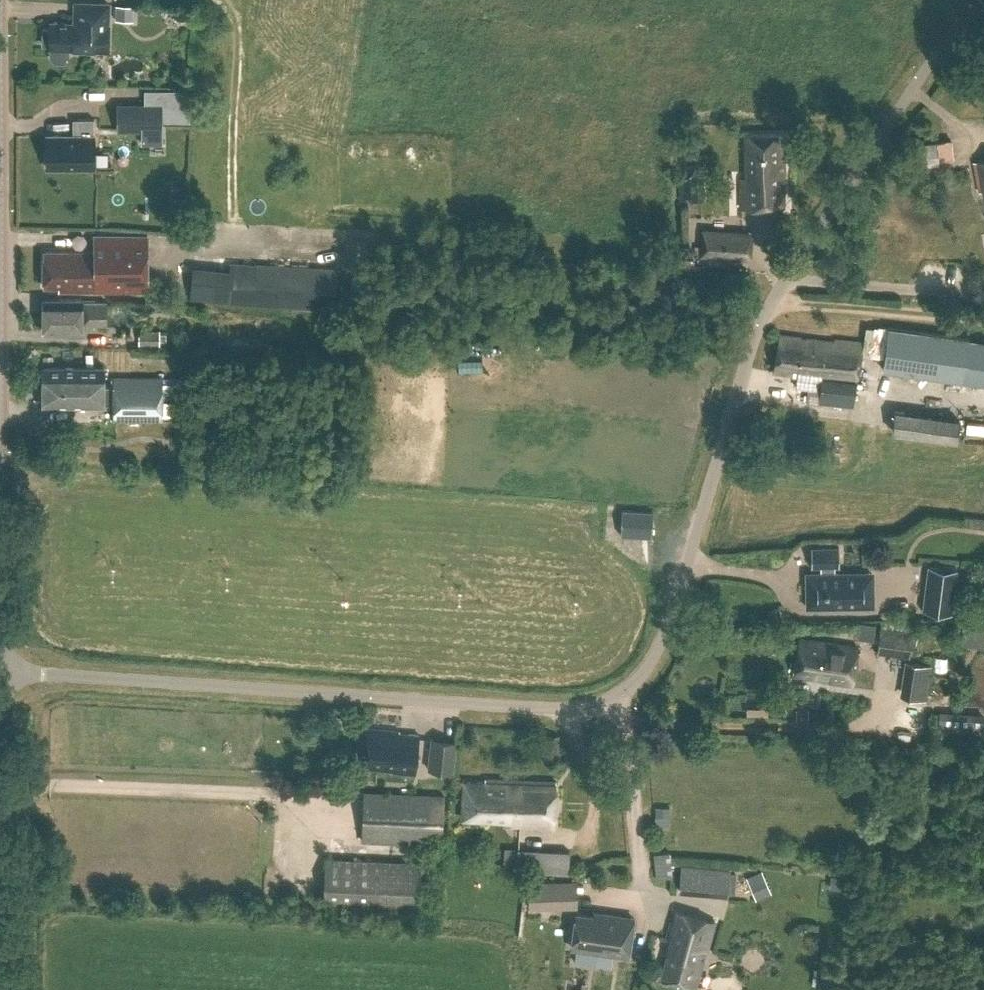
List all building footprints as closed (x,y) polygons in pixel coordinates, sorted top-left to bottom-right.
[(109,3),(81,2),(80,17),(81,17),(81,22),(50,21),(49,27),(43,27),(43,44),(49,44),(49,48),(51,48),(50,56),(55,61),(64,62),(69,57),(69,49),(109,50),(110,26),(108,26),(109,3)] [(163,105),(119,106),(119,133),(163,132),(163,105)] [(95,168),(95,118),(73,118),(73,134),(47,134),(47,168),(95,168)] [(784,206),(783,134),(745,134),(746,177),(741,178),(741,207),(784,206)] [(953,158),(950,138),(913,143),(916,163),(953,158)] [(974,163),(979,191),(983,190),(983,161),(974,163)] [(148,291),(148,235),(95,235),(95,251),(44,252),(44,287),(60,287),(60,292),(148,291)] [(708,258),(752,259),(752,244),(708,243),(708,258)] [(191,299),(335,308),(338,269),(236,262),(235,274),(192,271),(191,299)] [(82,298),(43,298),(43,331),(83,331),(83,324),(107,324),(107,302),(82,302),(82,298)] [(880,368),(983,383),(983,341),(886,326),(880,368)] [(161,330),(140,330),(140,344),(161,344),(161,330)] [(803,336),(779,333),(774,371),(792,374),(793,366),(823,370),(819,403),(852,407),(857,371),(861,341),(834,338),(833,341),(803,337),(803,336)] [(104,366),(43,365),(43,404),(104,404),(104,366)] [(163,377),(114,377),(113,419),(163,420),(163,413),(180,414),(181,382),(163,382),(163,377)] [(983,446),(983,409),(899,400),(896,438),(983,446)] [(652,511),(622,509),(621,534),(650,536),(652,511)] [(821,573),(808,573),(809,604),(864,604),(864,573),(831,573),(831,565),(839,565),(839,546),(811,547),(812,565),(821,565),(821,573)] [(957,570),(926,567),(922,608),(952,611),(957,570)] [(859,646),(800,637),(795,672),(816,675),(815,679),(854,684),(859,646)] [(881,652),(912,658),(915,645),(884,639),(881,652)] [(933,699),(936,664),(916,662),(912,697),(933,699)] [(400,731),(368,728),(365,766),(394,769),(394,772),(416,774),(420,735),(399,733),(400,731)] [(454,741),(429,738),(425,770),(451,772),(454,741)] [(556,780),(485,778),(485,781),(465,781),(464,817),(511,819),(511,824),(557,824),(556,780)] [(444,794),(364,791),(362,840),(442,843),(444,794)] [(569,852),(504,848),(503,870),(568,874),(569,852)] [(673,877),(674,853),(657,853),(657,877),(673,877)] [(421,862),(325,858),(324,906),(420,910),(421,862)] [(680,865),(678,893),(691,894),(693,866),(680,865)] [(715,921),(674,910),(665,939),(671,941),(661,977),(696,986),(706,951),(707,951),(715,921)] [(603,918),(576,914),(571,947),(627,956),(633,918),(604,914),(603,918)] [(578,981),(563,981),(563,989),(578,989),(578,981)]
